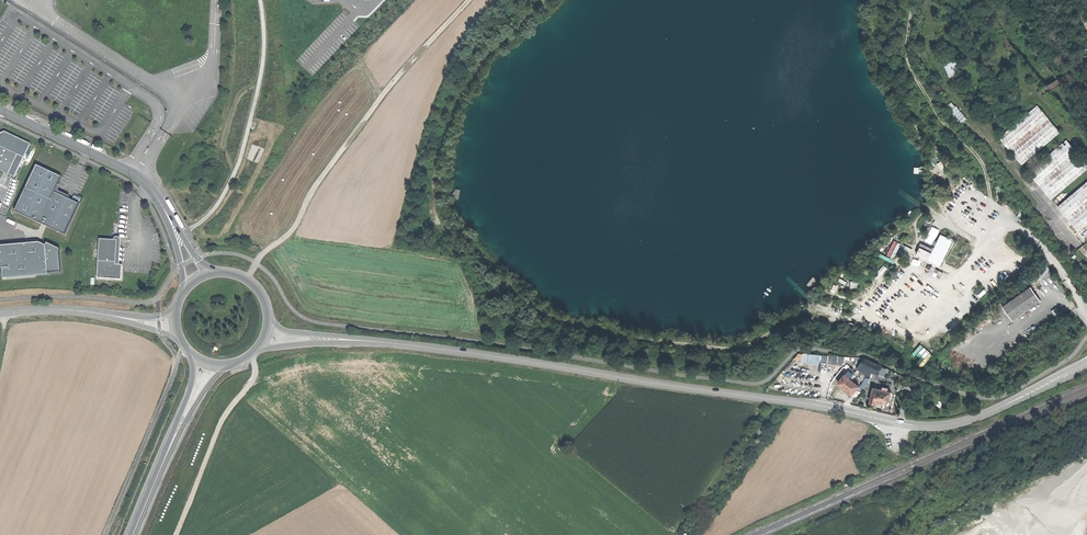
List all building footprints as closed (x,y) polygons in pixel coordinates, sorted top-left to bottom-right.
[(952,77),(964,72),(958,58),(946,63),(952,77)] [(1037,106),(999,138),(1021,164),(1060,132),(1037,106)] [(11,170),(9,175),(14,177),(30,144),(4,132),(0,134),(0,146),(18,155),(11,170)] [(1029,171),(1052,198),(1086,169),(1086,164),(1066,139),(1029,171)] [(4,172),(6,168),(11,170),(18,155),(0,146),(0,171),(4,172)] [(62,178),(38,166),(15,212),(66,235),(80,204),(56,193),(62,178)] [(1081,231),(1086,226),(1086,181),(1059,203),(1081,231)] [(953,241),(941,235),(934,250),(923,244),(917,255),(941,267),(946,256),(944,255),(946,252),(948,252),(953,241)] [(888,255),(895,258),(903,243),(896,239),(888,255)] [(123,266),(117,265),(115,265),(115,262),(117,262),(118,241),(109,240),(101,240),(98,279),(122,281),(123,266)] [(49,273),(61,272),(60,252),(61,249),(48,243),(46,246),(40,243),(15,245),(1,246),(2,253),(0,253),(0,271),(3,270),(4,279),(36,276),(36,274),(49,273)] [(1041,301),(1031,288),(1003,307),(1014,321),(1041,301)] [(1053,311),(1057,317),(1063,314),(1058,307),(1053,311)] [(915,352),(922,359),(926,355),(929,358),(932,354),(922,345),(915,352)] [(866,370),(871,362),(865,359),(858,368),(863,374),(865,372),(866,370)] [(874,373),(878,365),(874,363),(869,371),(870,371),(874,373)] [(889,370),(882,367),(878,374),(886,377),(889,370)] [(849,379),(853,374),(849,370),(845,375),(849,379)] [(859,387),(849,379),(845,375),(838,384),(846,390),(852,395),(859,387)] [(874,388),(870,403),(877,405),(877,403),(884,405),(885,400),(887,400),(889,401),(891,392),(888,392),(882,390),(874,388)] [(764,434),(758,428),(752,435),(759,441),(764,434)]
